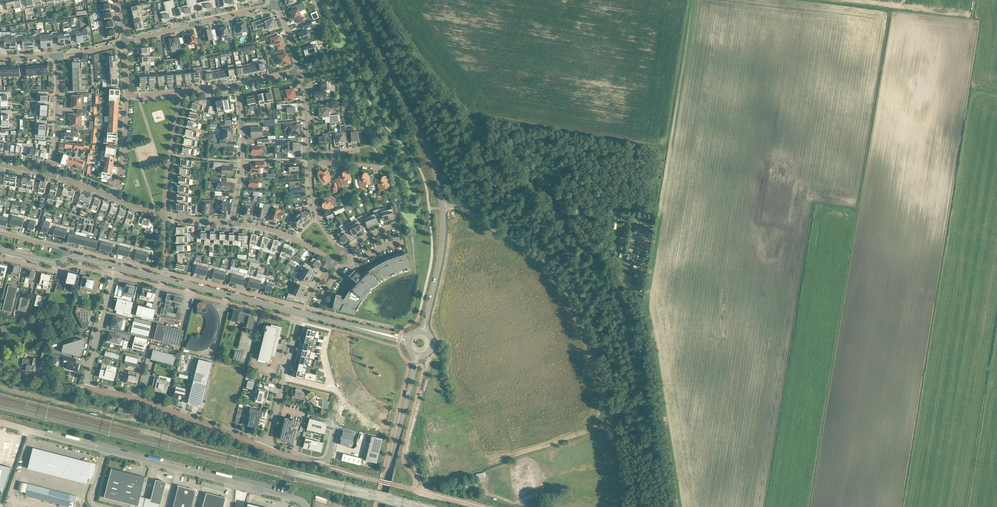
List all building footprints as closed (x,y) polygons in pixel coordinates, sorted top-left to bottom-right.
[(3,4),(5,13),(9,13),(8,10),(15,9),(13,0),(10,0),(6,1),(6,3),(3,4)] [(15,9),(21,8),(22,10),(25,10),(23,0),(20,0),(13,0),(15,9)] [(25,10),(35,8),(35,6),(34,0),(23,0),(25,10)] [(99,2),(101,11),(110,9),(111,9),(110,3),(109,3),(108,0),(99,2)] [(169,1),(173,19),(179,17),(179,18),(182,18),(184,17),(181,7),(176,8),(174,0),(172,0),(169,1)] [(181,7),(184,17),(186,16),(186,17),(189,16),(189,15),(194,13),(191,0),(186,0),(187,5),(181,7)] [(194,13),(200,12),(200,13),(203,13),(205,12),(203,1),(197,3),(197,0),(191,0),(194,13)] [(203,1),(205,12),(208,12),(210,11),(210,10),(216,9),(214,0),(209,0),(203,1)] [(216,9),(222,7),(222,9),(225,8),(227,7),(225,0),(214,0),(216,9)] [(173,19),(169,1),(164,2),(166,10),(160,12),(162,22),(165,22),(168,21),(167,20),(173,19)] [(294,20),(298,18),(298,20),(297,20),(298,24),(305,21),(303,17),(301,18),(301,17),(301,16),(299,12),(306,9),(303,3),(291,8),(293,11),(290,12),(294,20)] [(132,11),(133,13),(142,11),(144,10),(142,4),(139,5),(136,6),(131,8),(131,11),(132,11)] [(101,11),(103,20),(111,18),(113,18),(111,12),(110,12),(110,9),(101,11)] [(271,17),(253,24),(255,30),(262,27),(264,31),(269,29),(271,34),(274,33),(273,30),(278,28),(276,22),(274,22),(274,20),(272,21),(272,20),(271,17)] [(103,20),(104,29),(113,27),(114,27),(113,21),(112,21),(111,18),(103,20)] [(135,24),(134,25),(135,28),(136,28),(136,30),(145,28),(146,28),(149,27),(148,24),(147,21),(144,22),(135,24)] [(233,31),(235,37),(243,36),(242,33),(247,32),(247,31),(248,30),(247,27),(246,27),(245,22),(244,22),(244,21),(241,22),(241,23),(237,24),(238,30),(233,31)] [(299,36),(298,36),(299,40),(300,39),(301,40),(301,41),(303,41),(309,39),(311,38),(310,37),(310,36),(311,35),(310,32),(309,33),(308,30),(314,28),(313,28),(317,27),(315,21),(301,26),(302,30),(303,30),(304,32),(301,33),(299,34),(299,35),(299,36)] [(81,29),(81,31),(82,31),(84,42),(87,42),(87,41),(89,41),(88,33),(91,32),(90,26),(87,27),(87,28),(81,29)] [(222,38),(225,37),(225,40),(233,39),(231,30),(228,31),(227,27),(224,28),(224,26),(218,28),(220,34),(221,34),(222,38)] [(113,27),(104,29),(107,38),(108,38),(108,37),(116,36),(115,30),(114,30),(113,27)] [(69,31),(64,32),(66,45),(69,45),(69,44),(71,44),(70,36),(73,36),(72,29),(69,30),(69,31)] [(75,29),(72,29),(73,36),(76,35),(78,43),(80,42),(80,44),(84,43),(84,42),(82,31),(81,31),(76,32),(75,29)] [(205,41),(209,40),(213,40),(214,45),(218,45),(216,31),(212,32),(211,29),(203,31),(205,41)] [(34,35),(28,35),(29,49),(30,49),(33,49),(33,48),(35,48),(35,40),(38,40),(37,30),(34,31),(34,35)] [(40,30),(37,30),(38,40),(41,40),(42,47),(44,47),(44,49),(48,48),(47,48),(46,34),(40,35),(40,30)] [(58,31),(55,32),(56,38),(59,38),(60,45),(62,45),(62,47),(66,46),(66,45),(64,32),(58,33),(58,31)] [(52,33),(46,34),(47,48),(48,48),(51,47),(51,46),(53,46),(53,38),(56,38),(55,32),(52,32),(52,33)] [(191,34),(187,35),(188,38),(189,41),(190,45),(189,45),(197,43),(197,47),(202,46),(200,39),(196,39),(195,33),(194,33),(191,34)] [(276,34),(267,37),(268,40),(271,39),(273,45),(277,44),(279,49),(285,47),(282,39),(281,39),(280,36),(277,37),(276,34)] [(2,35),(2,41),(5,41),(5,49),(7,49),(7,51),(11,50),(11,38),(11,36),(11,35),(2,35)] [(17,36),(11,36),(11,38),(11,50),(15,50),(15,49),(17,49),(17,41),(20,41),(20,35),(17,35),(17,36)] [(23,35),(20,35),(20,41),(23,41),(23,49),(26,49),(26,50),(30,50),(30,49),(29,49),(28,35),(23,36),(23,35)] [(170,43),(168,44),(169,47),(171,47),(171,48),(172,52),(179,51),(182,50),(179,37),(176,38),(176,37),(175,38),(173,39),(173,38),(169,39),(170,43)] [(315,45),(314,45),(303,48),(304,51),(306,57),(313,55),(313,57),(318,55),(316,47),(315,47),(315,45)] [(140,53),(141,57),(147,57),(147,54),(150,54),(150,48),(144,48),(144,47),(137,48),(138,53),(140,53)] [(283,65),(283,66),(291,64),(289,57),(287,57),(287,54),(284,55),(283,51),(274,54),(275,61),(279,60),(280,65),(283,65)] [(141,57),(138,57),(138,62),(141,62),(141,66),(145,66),(149,66),(151,66),(150,57),(147,57),(141,57)] [(258,60),(258,62),(259,62),(260,71),(260,72),(264,71),(264,70),(266,70),(265,64),(264,60),(264,59),(258,60)] [(205,70),(202,70),(203,76),(206,75),(207,82),(210,81),(210,80),(212,80),(213,80),(211,71),(212,70),(211,69),(205,70)] [(193,71),(194,71),(195,81),(195,83),(200,83),(199,80),(204,80),(203,76),(202,70),(193,71)] [(194,71),(193,71),(185,72),(186,82),(186,84),(191,84),(190,81),(195,81),(194,71)] [(185,72),(176,73),(177,83),(177,85),(182,85),(181,82),(186,82),(185,72)] [(176,73),(167,74),(168,83),(168,86),(173,85),(172,83),(177,83),(176,73)] [(158,74),(149,75),(150,84),(150,87),(154,87),(154,84),(159,84),(158,74)] [(167,74),(158,74),(159,84),(159,87),(163,86),(163,84),(168,83),(167,74)] [(150,84),(149,75),(146,75),(140,75),(140,81),(139,81),(140,88),(146,87),(145,85),(150,84)] [(107,79),(107,80),(107,88),(116,88),(116,85),(119,85),(119,81),(118,81),(118,79),(107,79)] [(327,96),(326,82),(320,83),(321,92),(314,92),(315,100),(320,100),(320,101),(323,101),(323,100),(326,99),(326,96),(327,96)] [(294,90),(294,89),(293,89),(293,88),(290,89),(290,90),(286,90),(287,94),(284,94),(285,102),(294,100),(293,97),(296,97),(295,92),(295,90),(294,90)] [(38,101),(48,102),(51,102),(51,99),(50,99),(50,95),(49,95),(49,92),(39,91),(38,97),(41,98),(41,101),(38,101)] [(8,101),(8,98),(11,97),(10,92),(0,92),(0,96),(0,102),(8,101)] [(271,92),(264,93),(266,104),(273,102),(271,92)] [(72,101),(72,102),(82,102),(84,102),(84,97),(89,97),(89,95),(90,93),(79,93),(79,96),(77,96),(73,96),(72,96),(72,101)] [(266,104),(264,93),(258,95),(260,105),(266,104)] [(247,100),(247,101),(247,102),(247,103),(248,104),(248,105),(249,104),(250,108),(254,107),(254,109),(257,108),(257,107),(254,95),(253,96),(252,95),(247,96),(248,100),(247,100)] [(223,100),(224,111),(225,111),(224,110),(234,109),(234,104),(231,104),(230,99),(223,101),(223,100)] [(193,109),(202,111),(203,105),(201,105),(202,100),(194,101),(194,103),(192,103),(191,109),(193,109)] [(214,106),(215,115),(215,116),(218,115),(218,112),(224,111),(223,100),(222,100),(223,101),(216,102),(216,103),(213,103),(213,101),(214,106)] [(1,111),(11,111),(12,105),(8,105),(8,101),(0,102),(0,108),(1,108),(1,111)] [(38,101),(36,110),(51,111),(51,109),(50,109),(49,109),(50,105),(48,105),(48,102),(38,101)] [(79,108),(79,111),(86,112),(86,108),(82,108),(82,102),(72,102),(72,103),(72,108),(79,108)] [(277,109),(287,108),(287,113),(296,113),(296,112),(298,112),(298,116),(299,116),(297,103),(277,105),(277,109)] [(325,120),(326,123),(341,121),(340,115),(330,116),(330,112),(329,112),(328,108),(326,107),(319,108),(318,108),(318,109),(318,113),(320,113),(320,117),(322,117),(323,120),(325,120)] [(189,118),(190,118),(200,120),(201,114),(202,111),(193,109),(192,112),(190,112),(189,118)] [(275,119),(277,119),(278,119),(277,109),(273,109),(274,116),(269,116),(270,120),(275,119)] [(36,110),(37,120),(47,121),(48,117),(49,117),(49,113),(50,113),(50,114),(51,113),(51,111),(36,110)] [(9,120),(9,117),(12,116),(11,111),(1,111),(1,115),(0,115),(0,121),(9,120)] [(72,114),(71,120),(81,121),(82,116),(85,116),(86,112),(79,111),(79,115),(72,114)] [(187,127),(189,127),(198,129),(199,123),(200,120),(190,118),(190,121),(188,121),(187,127)] [(0,121),(0,123),(0,127),(2,127),(2,130),(12,130),(13,124),(9,124),(9,120),(0,121)] [(35,129),(39,130),(49,131),(49,129),(49,128),(49,129),(48,128),(48,125),(47,125),(47,121),(37,120),(35,129)] [(81,121),(71,120),(71,127),(71,126),(78,127),(78,130),(84,130),(85,127),(81,126),(81,121)] [(300,134),(299,126),(293,126),(292,122),(283,123),(284,131),(289,130),(290,135),(300,134)] [(223,131),(223,134),(233,135),(233,129),(227,128),(227,125),(221,125),(221,131),(223,131)] [(347,142),(346,126),(346,125),(340,125),(341,135),(335,135),(335,139),(334,140),(335,144),(335,145),(336,146),(337,146),(338,146),(339,146),(339,145),(339,144),(340,144),(340,143),(339,142),(341,142),(342,143),(347,142)] [(185,136),(187,136),(196,138),(196,137),(197,132),(200,133),(201,129),(198,129),(189,127),(188,130),(186,129),(185,136)] [(251,137),(253,137),(253,138),(252,138),(258,138),(257,138),(257,137),(268,136),(268,132),(264,132),(263,131),(262,127),(251,128),(251,137)] [(351,139),(352,142),(359,141),(358,138),(359,138),(360,137),(359,136),(359,135),(358,135),(358,132),(354,132),(353,128),(347,129),(348,139),(351,139)] [(39,130),(39,133),(35,134),(35,139),(45,140),(46,137),(47,137),(48,133),(49,133),(49,131),(39,130)] [(70,141),(72,141),(72,140),(74,141),(74,137),(78,137),(79,131),(73,130),(72,134),(65,133),(64,140),(70,140),(70,141)] [(326,140),(329,139),(329,133),(323,134),(323,137),(318,137),(319,143),(318,143),(319,146),(320,147),(327,146),(327,142),(326,142),(326,141),(326,140)] [(220,140),(220,144),(226,144),(226,140),(233,141),(233,135),(223,134),(220,134),(220,140)] [(184,145),(185,145),(194,146),(195,141),(198,141),(198,142),(199,138),(196,137),(196,138),(187,136),(186,139),(185,138),(184,145)] [(278,146),(288,146),(288,151),(295,155),(297,151),(300,151),(300,142),(297,143),(297,138),(288,138),(276,139),(276,148),(278,147),(278,146)] [(251,154),(261,154),(261,149),(265,149),(265,144),(269,144),(269,139),(258,140),(257,146),(251,146),(251,154)] [(22,153),(25,153),(27,144),(23,143),(23,144),(17,143),(17,146),(16,154),(21,155),(22,153)] [(27,156),(33,158),(35,149),(30,148),(30,145),(27,144),(25,153),(28,154),(27,156)] [(226,144),(220,144),(215,144),(214,144),(213,149),(223,150),(224,151),(224,156),(233,156),(234,150),(232,150),(232,144),(226,144)] [(183,149),(182,154),(187,154),(187,155),(186,155),(186,156),(191,156),(192,155),(193,155),(194,149),(197,149),(197,147),(194,146),(185,145),(185,148),(184,150),(183,150),(183,149)] [(40,150),(38,159),(43,160),(44,158),(45,158),(47,152),(40,150)] [(61,164),(66,165),(69,156),(64,154),(64,156),(61,155),(60,161),(62,162),(61,164)] [(67,165),(72,166),(74,158),(70,156),(69,156),(66,165),(67,165)] [(72,166),(77,168),(80,160),(81,157),(75,156),(74,158),(72,166)] [(80,160),(77,168),(82,170),(83,167),(86,168),(87,163),(87,162),(88,160),(81,157),(80,160)] [(182,166),(182,169),(191,170),(191,167),(192,161),(191,161),(191,159),(186,159),(186,160),(181,159),(181,164),(180,166),(182,166)] [(233,168),(232,168),(227,168),(228,167),(229,167),(229,163),(224,162),(214,162),(214,167),(222,168),(222,174),(227,174),(227,176),(232,176),(232,174),(233,168)] [(265,163),(257,162),(255,162),(254,165),(251,165),(250,173),(260,173),(261,168),(264,168),(265,163)] [(294,163),(291,163),(282,164),(282,168),(283,168),(283,171),(289,172),(289,175),(299,174),(299,172),(300,172),(300,169),(299,169),(299,167),(294,167),(294,163)] [(181,175),(181,178),(190,179),(190,176),(191,170),(182,169),(180,168),(179,175),(181,175)] [(321,182),(324,180),(325,180),(326,181),(326,182),(327,182),(328,182),(329,182),(330,181),(330,180),(330,179),(330,178),(330,177),(330,176),(330,175),(329,175),(329,174),(328,173),(328,172),(327,172),(328,172),(328,173),(328,174),(329,174),(325,176),(325,175),(325,174),(324,174),(324,173),(323,173),(323,172),(322,172),(321,171),(320,171),(319,171),(319,172),(318,172),(318,173),(318,174),(318,175),(318,176),(318,177),(319,178),(319,179),(319,180),(320,180),(320,181),(321,182)] [(340,178),(339,178),(339,179),(340,180),(340,181),(339,181),(339,180),(338,179),(338,178),(337,178),(336,178),(338,188),(340,187),(343,185),(344,185),(344,186),(345,186),(346,186),(347,185),(347,184),(348,183),(348,182),(347,181),(351,180),(351,179),(351,178),(350,177),(350,176),(350,175),(349,175),(349,174),(348,173),(347,172),(346,172),(346,171),(345,171),(344,171),(344,172),(343,172),(343,173),(343,174),(343,175),(343,176),(343,177),(343,178),(344,179),(340,180),(340,179),(340,178)] [(359,180),(355,180),(355,182),(356,185),(357,187),(357,188),(358,189),(361,186),(361,187),(362,187),(362,188),(363,188),(364,187),(365,187),(365,186),(366,185),(366,184),(370,184),(369,190),(375,191),(374,184),(374,182),(374,180),(374,178),(373,176),(372,174),(368,176),(368,175),(367,174),(366,174),(365,173),(365,174),(364,174),(363,175),(363,176),(363,177),(363,178),(363,179),(359,180),(359,178),(359,180)] [(3,185),(9,186),(11,175),(5,174),(5,176),(2,176),(1,185),(3,185)] [(15,187),(18,188),(20,178),(17,178),(17,176),(11,175),(9,186),(15,187)] [(21,188),(27,189),(29,178),(23,177),(23,179),(20,178),(18,188),(21,188)] [(264,177),(261,177),(256,177),(256,180),(249,179),(248,187),(259,188),(259,183),(263,183),(264,177)] [(378,182),(378,181),(378,182),(378,183),(378,184),(378,185),(378,186),(378,187),(379,188),(379,189),(380,189),(380,190),(381,190),(381,191),(382,191),(383,191),(383,190),(384,190),(384,189),(385,188),(385,187),(385,186),(389,187),(389,186),(389,185),(389,184),(389,183),(389,182),(388,181),(388,180),(387,179),(387,178),(386,177),(385,177),(384,177),(383,177),(383,178),(382,178),(382,179),(382,180),(382,181),(382,182),(382,183),(382,184),(378,184),(378,183),(378,182)] [(33,190),(35,191),(38,182),(35,181),(35,180),(29,178),(27,189),(33,190)] [(180,184),(180,187),(189,188),(189,185),(190,179),(181,178),(179,178),(178,184),(180,184)] [(38,182),(35,191),(38,192),(44,193),(44,192),(46,192),(47,187),(46,187),(47,182),(41,181),(40,183),(38,182)] [(221,182),(220,189),(230,191),(231,189),(232,185),(231,185),(231,183),(221,182)] [(57,201),(58,197),(61,188),(58,187),(58,186),(52,184),(51,189),(50,188),(48,198),(53,199),(53,200),(57,201)] [(292,186),(289,186),(290,190),(291,190),(291,195),(293,195),(294,203),(303,201),(302,198),(303,198),(303,195),(301,184),(297,185),(292,186)] [(61,198),(66,200),(70,189),(64,187),(64,189),(61,188),(58,197),(61,198)] [(179,193),(179,196),(188,196),(189,194),(189,188),(180,187),(178,187),(178,193),(179,193)] [(72,202),(75,202),(78,194),(75,193),(76,191),(70,189),(66,200),(72,202)] [(83,206),(87,195),(81,193),(81,195),(78,194),(75,202),(77,203),(78,204),(77,206),(82,208),(83,206)] [(95,201),(92,199),(93,198),(87,195),(83,206),(87,207),(86,209),(86,210),(86,211),(86,212),(87,212),(90,213),(91,209),(95,201)] [(179,202),(179,205),(188,205),(188,203),(189,196),(188,196),(179,196),(178,196),(177,202),(179,202)] [(326,202),(325,203),(324,203),(323,204),(323,205),(322,205),(322,206),(323,206),(323,207),(324,208),(325,208),(326,208),(328,209),(329,209),(330,208),(331,208),(332,208),(333,207),(334,207),(332,204),(333,204),(333,203),(334,203),(334,202),(335,202),(335,201),(335,200),(335,199),(334,198),(333,198),(332,197),(331,197),(330,197),(329,197),(328,198),(327,198),(326,198),(325,198),(325,199),(326,198),(327,198),(328,198),(328,201),(328,202),(327,202),(326,202)] [(100,212),(100,213),(103,204),(101,203),(101,201),(95,199),(95,201),(91,209),(97,211),(100,212)] [(210,204),(202,203),(202,213),(205,214),(206,215),(210,216),(210,211),(214,211),(215,200),(210,200),(210,204)] [(108,216),(112,207),(109,206),(110,205),(104,202),(103,204),(100,213),(105,215),(108,216)] [(218,214),(220,214),(221,214),(221,215),(222,215),(223,215),(224,215),(225,215),(225,214),(226,215),(227,208),(227,207),(228,206),(228,205),(227,205),(227,203),(219,202),(216,202),(215,211),(218,211),(218,214)] [(255,204),(245,203),(244,215),(245,215),(245,216),(246,217),(247,216),(250,216),(251,210),(255,210),(255,204)] [(265,211),(269,212),(270,205),(264,204),(263,209),(259,208),(257,217),(264,218),(265,211)] [(188,205),(179,205),(177,205),(177,211),(178,211),(178,214),(188,215),(188,211),(188,205)] [(392,209),(386,210),(389,221),(390,221),(393,220),(393,219),(395,219),(394,215),(397,214),(395,205),(391,206),(392,209)] [(117,219),(120,211),(117,210),(118,208),(112,206),(112,207),(108,216),(114,218),(117,219)] [(351,206),(335,211),(336,214),(353,209),(351,206)] [(272,221),(274,222),(275,221),(276,222),(278,218),(279,219),(282,220),(284,214),(280,212),(280,210),(274,208),(270,220),(271,220),(272,221)] [(125,223),(129,214),(126,213),(127,211),(121,209),(120,211),(117,219),(122,222),(125,223)] [(380,209),(376,210),(379,216),(382,215),(383,222),(385,221),(385,222),(388,221),(389,221),(386,210),(381,212),(380,209)] [(374,214),(369,216),(373,226),(374,226),(377,225),(377,224),(378,223),(376,217),(379,216),(376,210),(373,211),(374,214)] [(301,211),(296,216),(302,223),(303,222),(304,223),(309,219),(301,211)] [(10,224),(16,226),(19,214),(10,212),(9,218),(8,222),(10,223),(10,224)] [(134,226),(137,219),(137,218),(134,216),(135,215),(129,212),(129,214),(125,223),(131,225),(134,226)] [(23,226),(25,227),(27,221),(26,220),(27,216),(21,215),(19,214),(16,226),(22,227),(23,226)] [(27,221),(25,227),(28,227),(28,229),(34,230),(36,225),(37,225),(37,226),(38,226),(40,215),(39,219),(37,219),(36,218),(29,217),(28,221),(27,221)] [(363,215),(359,217),(362,223),(365,221),(367,228),(369,227),(369,228),(372,227),(373,226),(369,216),(364,218),(363,215)] [(48,232),(51,233),(52,227),(51,227),(52,222),(45,221),(44,220),(42,220),(43,216),(40,226),(41,226),(43,226),(41,232),(48,234),(48,232)] [(302,223),(296,216),(290,222),(298,229),(302,225),(301,224),(302,223)] [(137,218),(137,219),(139,220),(138,223),(143,224),(142,227),(146,228),(145,232),(153,234),(153,223),(150,222),(151,220),(140,217),(140,219),(137,218)] [(359,217),(351,221),(358,234),(359,233),(362,232),(361,231),(363,230),(359,224),(362,223),(359,217)] [(351,221),(343,226),(347,231),(349,230),(353,236),(354,235),(354,236),(357,234),(358,234),(351,221)] [(53,235),(59,237),(62,225),(61,225),(55,223),(53,227),(52,227),(51,233),(53,234),(53,235)] [(176,233),(178,233),(187,233),(187,227),(185,227),(185,225),(178,223),(178,227),(176,227),(176,233)] [(347,231),(343,226),(342,224),(339,227),(342,231),(337,234),(341,239),(340,239),(340,240),(340,241),(340,242),(341,242),(342,243),(343,244),(345,242),(348,240),(347,240),(348,239),(344,233),(347,231)] [(66,237),(68,237),(70,231),(69,230),(70,227),(63,225),(62,225),(59,237),(65,238),(66,237)] [(67,242),(73,243),(76,232),(70,231),(68,237),(67,242)] [(210,246),(210,240),(211,234),(210,234),(207,234),(207,233),(205,233),(205,231),(201,231),(201,239),(200,242),(200,244),(201,244),(201,239),(205,239),(205,244),(210,245),(210,246)] [(73,243),(79,245),(82,234),(82,233),(76,232),(73,243)] [(220,245),(220,240),(220,234),(216,234),(214,234),(214,232),(211,232),(210,234),(211,234),(210,240),(214,240),(214,243),(219,243),(219,245),(220,245)] [(229,246),(229,241),(229,235),(226,235),(226,234),(224,234),(224,232),(220,232),(220,234),(220,240),(224,240),(224,244),(229,244),(229,246)] [(177,243),(178,243),(178,242),(188,242),(187,236),(187,233),(178,233),(178,236),(176,236),(176,238),(177,243)] [(238,247),(239,241),(239,236),(235,235),(233,235),(233,233),(229,233),(229,235),(229,241),(233,241),(233,244),(238,245),(238,247)] [(239,241),(243,242),(242,247),(247,247),(247,249),(248,249),(249,236),(248,236),(245,236),(243,235),(243,234),(239,233),(239,236),(239,241)] [(79,245),(85,246),(87,235),(82,234),(79,245)] [(255,246),(261,247),(263,237),(257,236),(257,235),(252,234),(250,245),(249,248),(249,253),(251,253),(252,248),(252,246),(255,247),(255,246)] [(85,246),(91,248),(93,239),(94,236),(88,235),(87,235),(85,246)] [(266,248),(271,250),(274,240),(268,239),(269,238),(263,237),(261,247),(260,250),(263,251),(263,250),(262,250),(263,248),(266,249),(266,248)] [(99,250),(105,251),(108,239),(107,239),(101,238),(100,242),(98,241),(97,248),(99,248),(99,250)] [(97,249),(97,248),(98,241),(99,240),(98,240),(93,239),(91,248),(97,249)] [(112,251),(114,252),(116,246),(115,245),(116,241),(109,240),(108,239),(105,251),(111,253),(112,251)] [(271,250),(270,253),(275,255),(276,252),(281,254),(285,244),(279,242),(280,242),(274,240),(271,250)] [(117,254),(123,256),(126,244),(125,244),(118,242),(117,246),(116,246),(114,252),(117,253),(117,254)] [(143,248),(140,260),(147,262),(147,260),(152,261),(152,262),(154,262),(153,242),(153,251),(144,249),(144,248),(143,248)] [(178,242),(178,243),(179,245),(177,245),(177,247),(177,252),(188,251),(188,245),(188,242),(178,242)] [(129,256),(132,256),(134,250),(132,250),(133,246),(127,244),(126,244),(123,256),(129,257),(129,256)] [(281,254),(280,256),(285,259),(286,256),(291,258),(289,260),(291,258),(298,250),(290,246),(285,244),(281,254)] [(134,259),(140,260),(143,248),(142,248),(136,246),(135,251),(134,250),(132,256),(135,257),(134,259)] [(175,269),(178,270),(178,271),(182,270),(182,271),(189,272),(191,266),(183,264),(183,258),(191,258),(191,253),(177,253),(178,263),(177,263),(175,269)] [(333,309),(335,310),(355,314),(356,311),(358,308),(360,304),(358,303),(360,301),(361,302),(364,298),(362,297),(364,295),(366,296),(369,293),(367,291),(369,289),(371,291),(374,288),(376,286),(379,284),(378,282),(382,279),(383,281),(386,279),(390,277),(389,275),(393,273),(394,275),(398,273),(402,272),(402,270),(406,269),(407,271),(411,270),(408,253),(404,254),(404,255),(403,256),(403,255),(400,256),(398,256),(398,257),(397,257),(393,258),(389,260),(388,261),(388,260),(385,261),(383,262),(383,263),(382,263),(378,265),(375,267),(374,268),(371,269),(370,271),(369,272),(368,271),(365,274),(361,277),(358,274),(354,270),(348,276),(352,279),(358,284),(355,287),(354,285),(352,288),(353,289),(350,294),(348,292),(347,295),(348,296),(345,301),(341,298),(341,296),(336,295),(333,309)] [(304,262),(305,263),(310,267),(312,264),(317,269),(318,267),(319,268),(321,265),(323,264),(322,263),(322,262),(321,261),(320,260),(319,260),(318,260),(318,261),(313,258),(311,260),(307,257),(304,262)] [(194,274),(200,275),(203,263),(202,263),(196,261),(195,266),(194,265),(193,265),(192,271),(192,272),(192,271),(195,272),(194,274)] [(207,275),(210,276),(211,270),(210,269),(211,265),(204,264),(204,263),(203,263),(200,275),(206,277),(207,275)] [(306,268),(303,273),(312,278),(313,278),(314,275),(314,274),(314,273),(309,269),(310,267),(305,263),(303,266),(306,268)] [(14,266),(11,275),(19,277),(21,268),(14,266)] [(212,278),(218,279),(221,268),(220,267),(214,266),(212,270),(211,270),(210,276),(212,276),(212,278)] [(225,280),(227,280),(229,274),(228,274),(229,270),(222,268),(221,268),(218,279),(224,281),(225,280)] [(34,280),(36,272),(28,270),(26,278),(29,279),(28,283),(32,284),(33,279),(34,280)] [(230,282),(236,284),(239,272),(238,272),(231,270),(230,274),(229,274),(227,280),(230,281),(230,282)] [(242,284),(245,285),(248,273),(247,274),(240,272),(239,272),(236,284),(242,285),(242,284)] [(49,282),(49,280),(51,276),(45,274),(42,273),(41,277),(42,277),(40,284),(44,285),(43,288),(47,289),(48,286),(49,282)] [(66,290),(65,292),(72,293),(74,284),(75,285),(77,275),(70,273),(69,277),(68,277),(64,290),(66,290)] [(247,287),(253,288),(256,276),(255,276),(249,275),(248,279),(247,278),(248,273),(245,285),(248,285),(247,287)] [(298,274),(295,279),(301,282),(303,279),(308,283),(309,281),(310,282),(312,279),(312,278),(303,273),(301,276),(298,274)] [(87,290),(91,291),(91,292),(97,294),(101,277),(95,276),(94,279),(83,276),(82,281),(80,291),(87,292),(87,290)] [(260,288),(263,289),(264,283),(263,282),(264,278),(257,277),(256,276),(253,288),(259,290),(260,288)] [(264,283),(263,289),(265,290),(265,291),(271,293),(273,287),(274,287),(274,288),(278,278),(276,281),(274,281),(273,281),(266,279),(265,283),(264,283)] [(297,284),(294,289),(305,293),(305,292),(306,289),(305,289),(306,287),(300,285),(301,282),(295,279),(294,282),(297,284)] [(130,285),(130,284),(127,283),(124,293),(135,295),(137,287),(130,285)] [(3,310),(11,312),(18,288),(9,286),(3,310)] [(143,288),(141,296),(150,298),(149,301),(154,302),(157,294),(153,293),(154,290),(143,288)] [(305,293),(294,289),(292,294),(289,293),(287,297),(293,298),(294,299),(295,295),(301,298),(302,297),(303,297),(304,294),(305,293)] [(166,300),(163,315),(167,316),(171,299),(176,301),(175,307),(179,308),(180,302),(182,302),(182,303),(183,303),(184,298),(183,298),(183,299),(181,298),(182,297),(168,293),(166,300)] [(42,300),(43,296),(37,295),(35,306),(43,308),(44,301),(42,300)] [(18,310),(26,312),(29,299),(21,297),(18,310)] [(115,310),(121,312),(120,314),(132,317),(133,315),(130,314),(133,302),(119,299),(116,310),(115,310)] [(206,314),(204,316),(205,317),(206,317),(206,318),(206,319),(207,320),(207,321),(207,322),(207,323),(207,324),(207,325),(206,326),(206,328),(206,329),(205,330),(205,331),(204,333),(204,334),(203,335),(202,336),(201,337),(200,337),(199,338),(198,338),(197,338),(196,338),(195,337),(191,336),(186,347),(188,348),(189,348),(190,349),(192,349),(194,349),(196,350),(198,350),(200,350),(202,350),(202,349),(206,348),(207,347),(209,347),(209,346),(210,345),(211,344),(212,344),(212,343),(213,342),(214,341),(215,339),(215,338),(216,336),(217,335),(217,333),(218,331),(218,330),(218,328),(219,327),(219,326),(216,324),(217,321),(218,319),(218,317),(217,317),(215,317),(213,318),(213,317),(212,316),(212,315),(211,314),(211,313),(210,312),(209,311),(212,306),(211,306),(210,305),(209,304),(208,304),(206,303),(205,303),(203,303),(203,302),(202,302),(201,302),(200,302),(199,302),(198,302),(198,303),(197,303),(197,304),(197,305),(197,306),(197,311),(198,311),(199,311),(200,312),(202,312),(203,312),(204,313),(205,313),(206,314)] [(138,306),(136,316),(153,320),(155,310),(138,306)] [(76,313),(83,329),(89,326),(93,311),(77,307),(76,313)] [(247,314),(240,312),(234,310),(232,320),(236,321),(236,322),(247,325),(246,328),(252,329),(255,318),(249,317),(250,314),(247,314)] [(112,327),(121,330),(123,319),(114,317),(112,327)] [(131,332),(148,336),(151,326),(134,321),(131,332)] [(184,331),(165,326),(158,324),(154,340),(180,346),(184,331)] [(267,325),(264,336),(279,340),(279,339),(278,339),(279,336),(280,337),(282,327),(271,325),(271,326),(267,325)] [(306,331),(305,336),(306,336),(315,338),(316,331),(311,329),(311,330),(310,329),(308,329),(307,330),(308,330),(307,331),(306,331)] [(123,348),(127,349),(129,341),(125,340),(124,341),(121,340),(122,336),(110,333),(109,337),(107,342),(112,343),(112,342),(116,343),(120,344),(120,343),(124,344),(123,348)] [(264,336),(262,346),(277,349),(279,340),(264,336)] [(304,337),(303,343),(304,343),(313,345),(315,338),(306,336),(306,337),(306,338),(304,337)] [(62,352),(81,357),(84,344),(83,339),(64,345),(62,352)] [(133,344),(132,348),(143,351),(144,349),(145,349),(147,342),(136,340),(135,343),(134,343),(133,344)] [(303,344),(301,350),(303,350),(311,352),(313,345),(304,343),(304,345),(303,344)] [(277,349),(262,346),(258,360),(270,363),(272,356),(275,357),(277,349)] [(104,356),(119,360),(120,354),(106,350),(104,356)] [(151,360),(173,365),(176,355),(153,350),(151,360)] [(301,351),(300,356),(301,357),(301,356),(310,359),(311,352),(303,350),(302,350),(303,350),(302,352),(301,351)] [(233,359),(242,361),(244,353),(235,351),(233,359)] [(132,366),(139,368),(140,364),(137,364),(139,358),(126,355),(125,361),(133,363),(132,366)] [(77,359),(64,356),(62,362),(68,364),(67,369),(70,370),(70,371),(74,371),(77,372),(78,369),(79,369),(80,365),(79,365),(79,364),(75,363),(76,360),(77,360),(77,359)] [(299,358),(298,363),(299,364),(299,363),(308,366),(310,359),(301,356),(301,357),(301,358),(299,358)] [(25,366),(27,367),(26,370),(34,372),(35,366),(37,359),(32,358),(31,360),(27,359),(25,366)] [(190,395),(188,403),(202,407),(203,402),(213,362),(199,359),(190,395)] [(298,365),(296,370),(297,370),(306,372),(308,366),(299,363),(299,364),(299,365),(298,365)] [(102,364),(99,377),(114,381),(117,367),(112,366),(110,371),(106,371),(108,365),(102,364)] [(296,372),(295,377),(304,380),(306,372),(297,370),(297,371),(297,372),(296,372)] [(122,382),(136,386),(137,380),(137,377),(138,373),(129,371),(127,378),(123,377),(122,382)] [(155,378),(152,390),(166,393),(169,382),(170,382),(171,379),(167,378),(166,381),(155,378)] [(246,388),(253,389),(254,382),(248,381),(246,388)] [(187,389),(176,386),(174,397),(184,400),(187,389)] [(255,402),(263,404),(265,405),(266,399),(267,399),(267,397),(268,393),(268,392),(268,391),(256,388),(255,392),(258,392),(256,398),(255,398),(255,399),(256,399),(256,401),(255,401),(255,402)] [(312,392),(308,394),(308,396),(308,394),(307,394),(307,395),(308,395),(308,396),(307,397),(306,395),(305,394),(303,392),(302,391),(301,391),(301,390),(300,390),(299,390),(298,390),(297,390),(296,389),(295,389),(294,390),(293,390),(292,390),(292,391),(292,390),(293,395),(292,396),(292,397),(293,398),(294,398),(294,399),(295,399),(296,398),(297,398),(305,400),(307,398),(309,402),(309,401),(310,401),(312,402),(313,403),(314,404),(316,405),(318,406),(319,407),(321,408),(323,408),(322,398),(319,397),(318,398),(314,397),(315,395),(313,392),(312,392)] [(250,412),(252,412),(250,420),(243,418),(241,424),(248,426),(258,428),(259,422),(258,422),(259,417),(262,418),(263,411),(251,408),(250,412)] [(285,418),(281,436),(282,436),(281,439),(285,440),(286,440),(289,441),(289,442),(294,445),(300,422),(285,418)] [(328,423),(310,418),(307,430),(325,434),(328,423)] [(341,440),(340,444),(345,445),(346,446),(347,446),(349,446),(349,443),(352,443),(350,442),(351,437),(353,437),(354,433),(344,430),(343,436),(341,436),(340,439),(341,440)] [(372,436),(365,461),(377,464),(383,439),(372,436)] [(321,452),(323,443),(306,439),(303,448),(310,449),(315,450),(314,451),(321,452)] [(3,495),(12,468),(18,445),(17,445),(0,441),(0,489),(3,495)] [(93,480),(97,464),(93,463),(93,464),(84,461),(85,460),(84,460),(84,461),(33,448),(28,468),(87,483),(88,478),(93,480)] [(138,506),(141,497),(146,477),(140,476),(140,477),(133,475),(133,474),(134,475),(134,474),(130,473),(130,474),(131,474),(112,470),(112,469),(112,468),(104,498),(138,506)] [(138,506),(141,506),(160,506),(165,487),(166,482),(161,481),(161,480),(158,480),(156,480),(155,485),(151,499),(141,497),(138,506)] [(20,482),(18,490),(26,492),(26,490),(28,484),(20,482)] [(173,506),(192,506),(196,490),(197,491),(197,490),(178,485),(178,486),(177,490),(173,506)] [(226,498),(204,492),(206,493),(206,494),(204,503),(203,506),(224,506),(226,498)]
